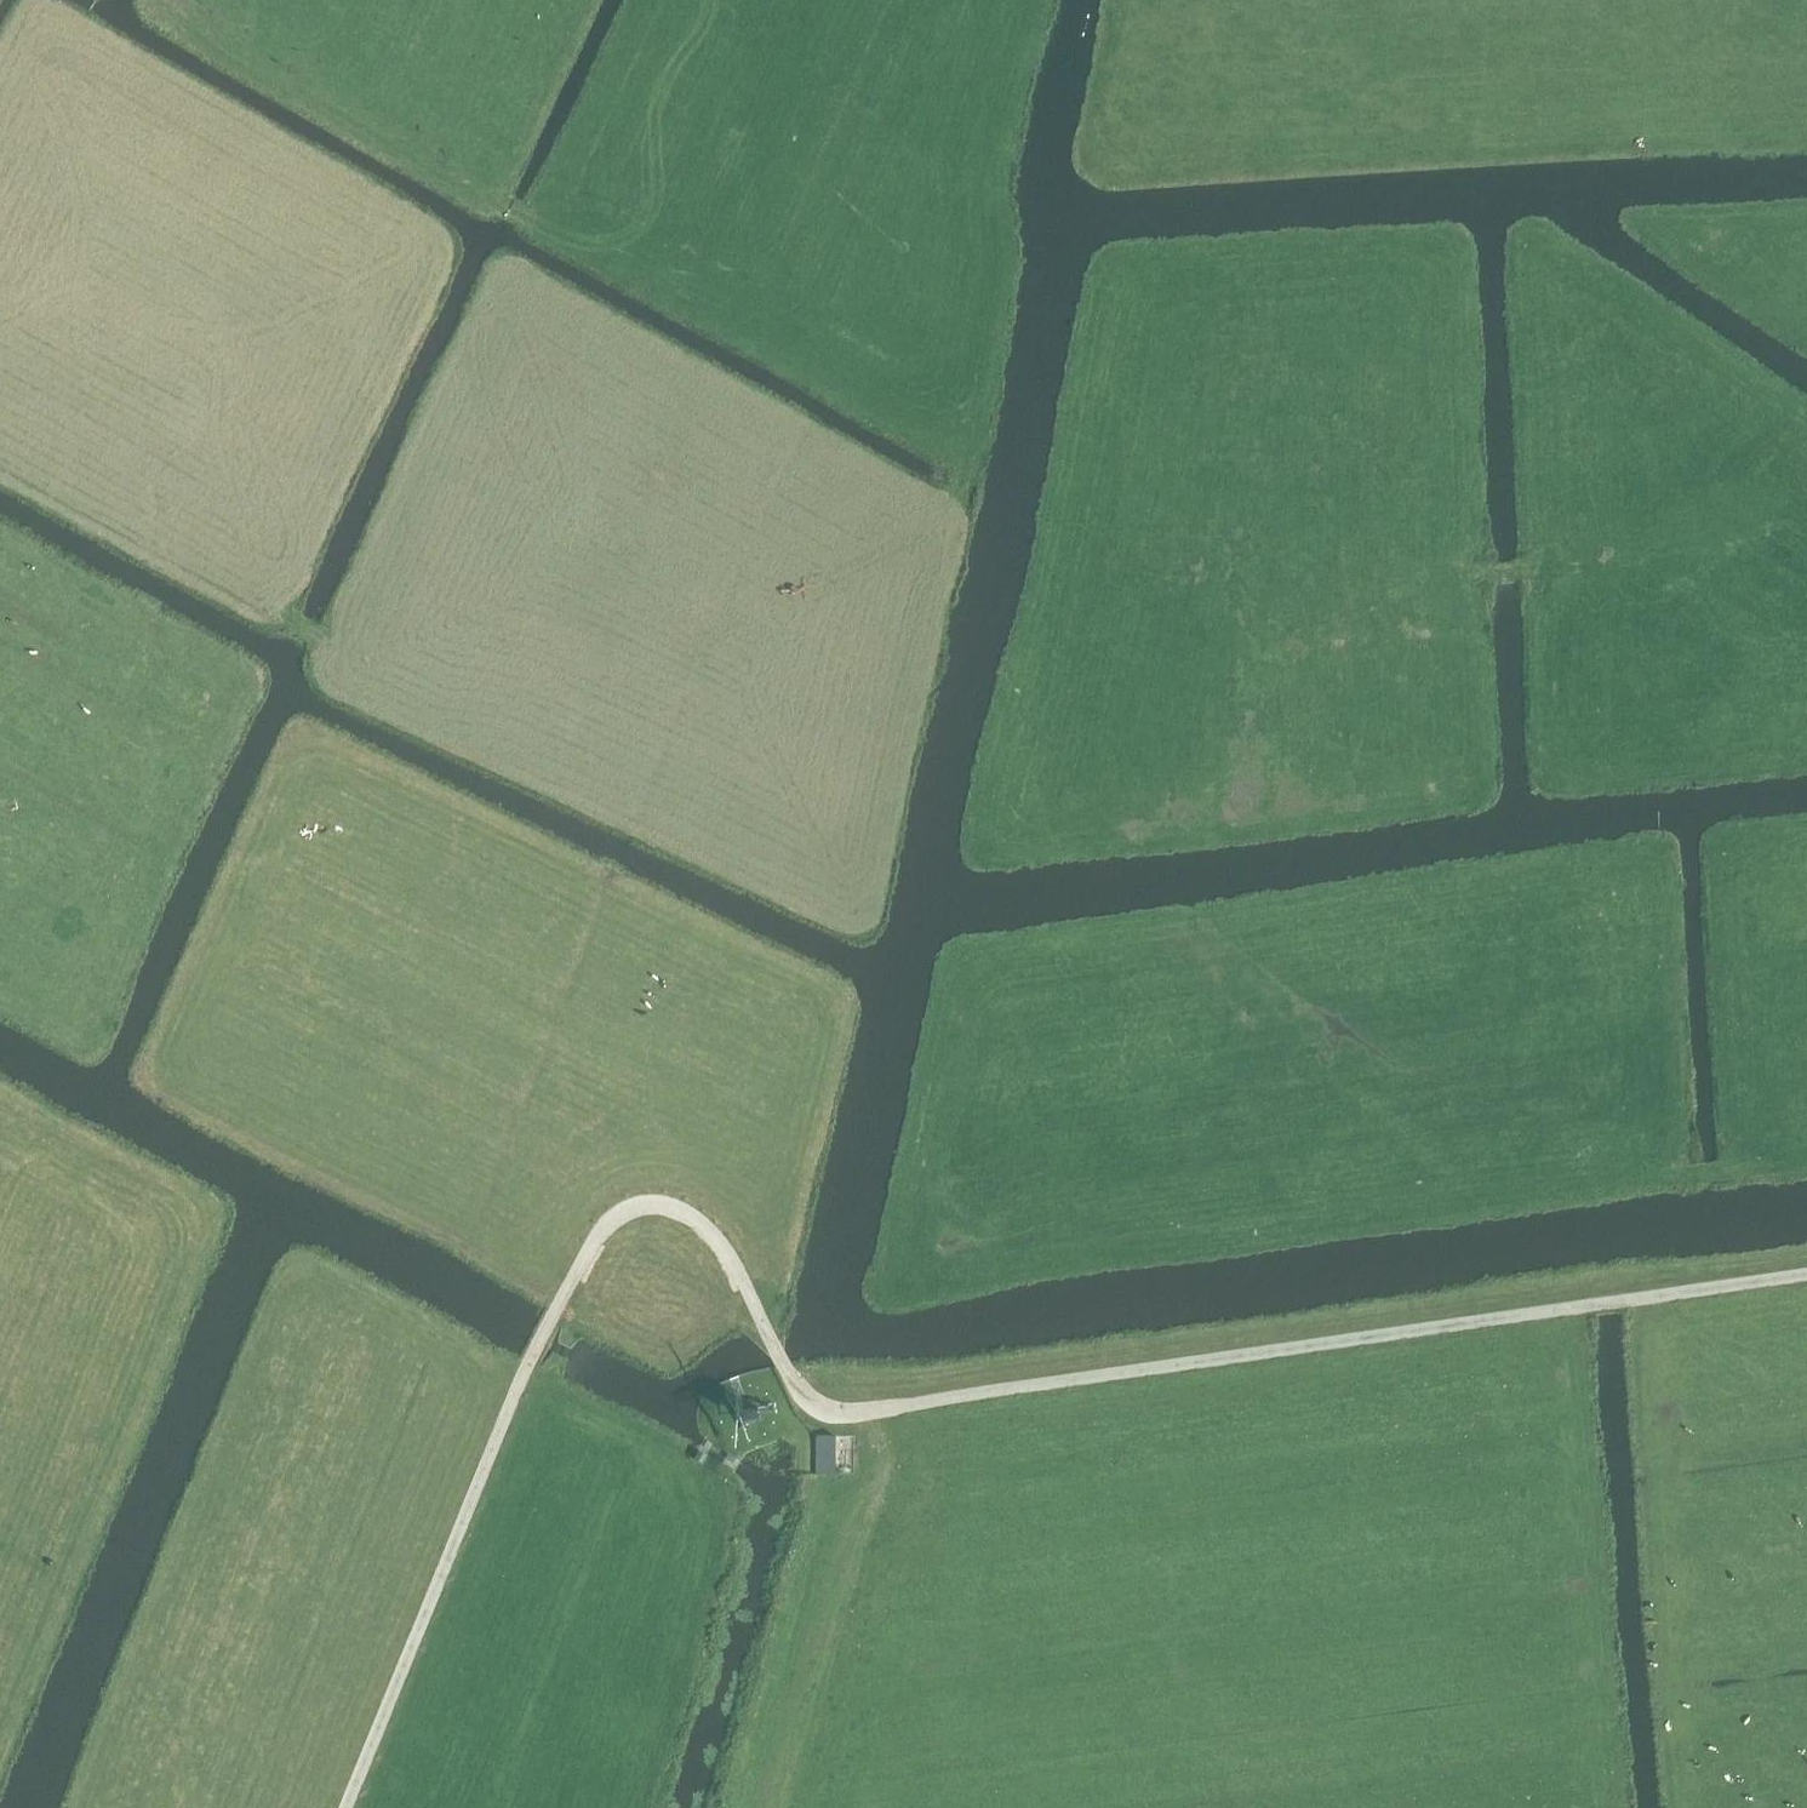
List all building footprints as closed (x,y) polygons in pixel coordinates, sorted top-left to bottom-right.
[(755,1395),(729,1404),(738,1429),(763,1420),(755,1395)] [(814,1435),(814,1473),(854,1474),(854,1436),(814,1435)]
